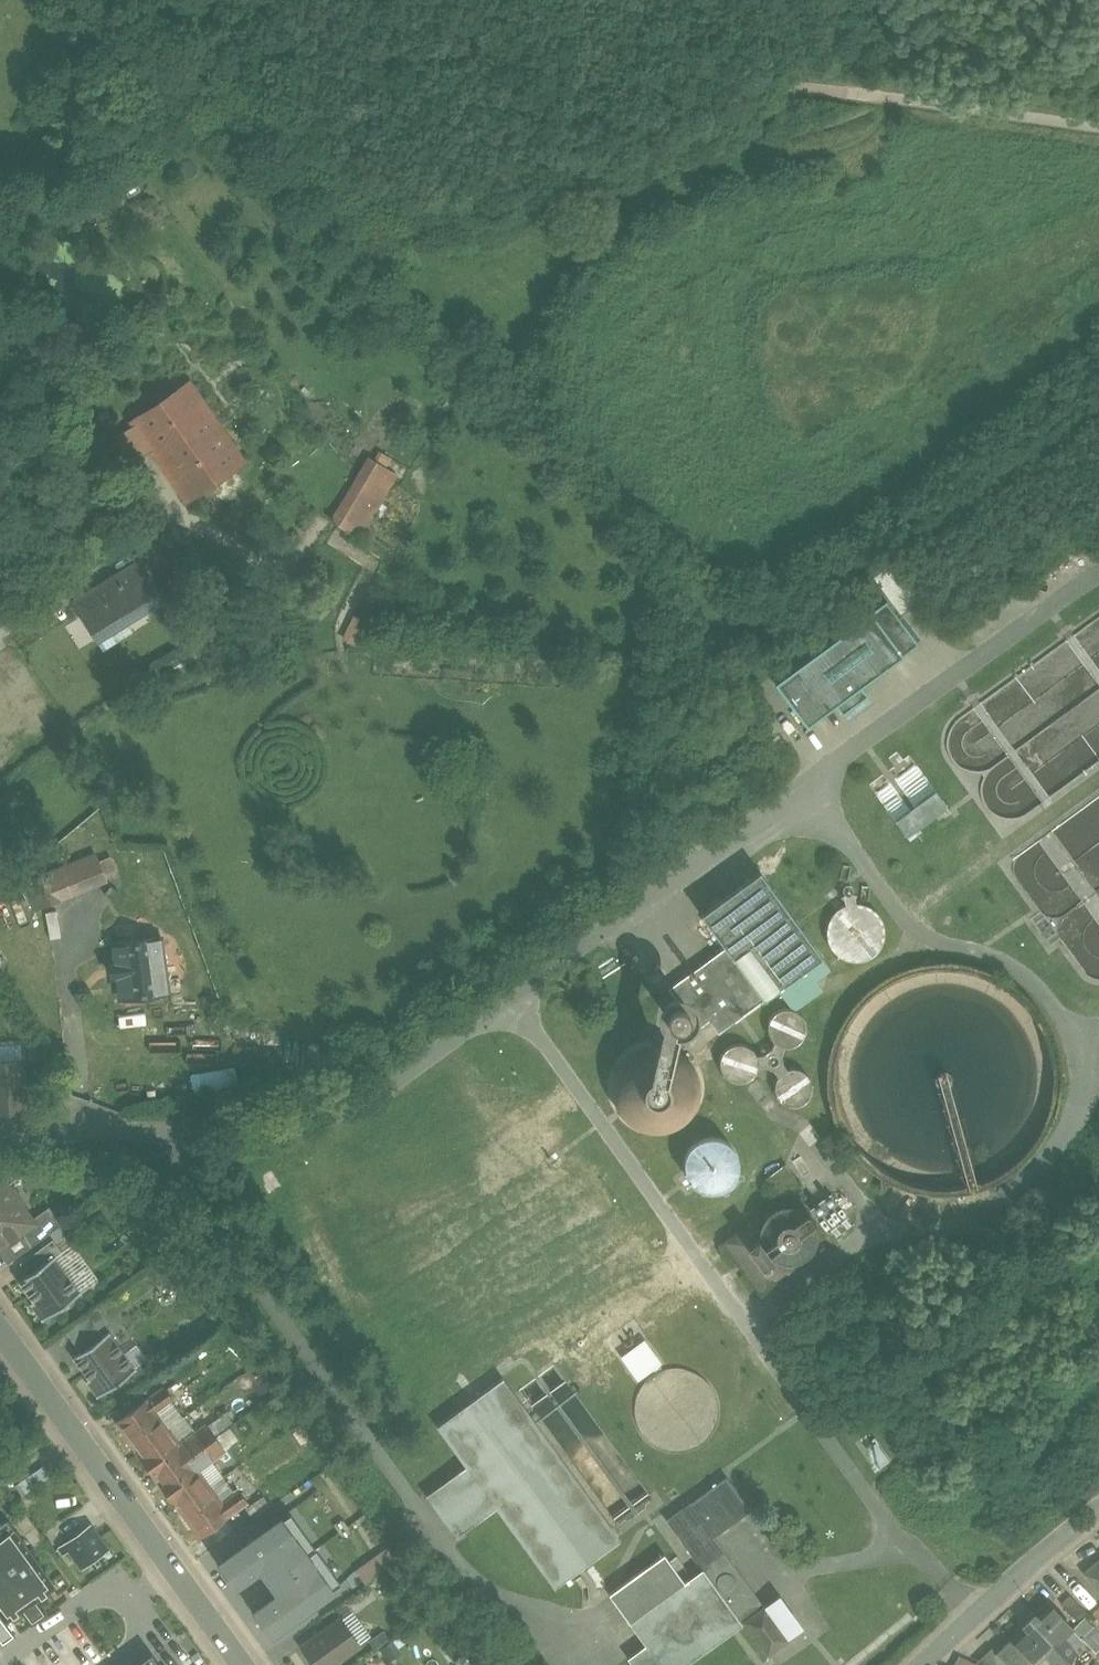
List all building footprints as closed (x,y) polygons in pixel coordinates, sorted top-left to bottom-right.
[(191,383),(135,421),(189,499),(245,461),(191,383)] [(353,510),(392,454),(362,433),(323,489),(353,510)] [(143,561),(75,604),(98,641),(166,598),(143,561)] [(920,598),(893,561),(875,574),(902,611),(920,598)] [(888,599),(776,681),(808,724),(836,703),(844,713),(870,694),(863,684),(920,642),(888,599)] [(364,643),(371,619),(351,614),(344,638),(364,643)] [(949,805),(911,753),(904,757),(898,749),(889,756),(895,764),(889,769),(916,804),(911,807),(923,824),(949,805)] [(911,807),(885,772),(870,783),(908,835),(923,824),(911,807)] [(100,861),(75,871),(81,887),(106,877),(100,861)] [(57,869),(28,881),(39,908),(68,895),(67,893),(61,877),(60,877),(57,869)] [(823,955),(761,870),(702,913),(727,946),(765,998),(823,955)] [(75,871),(61,877),(67,893),(81,887),(75,871)] [(830,919),(827,931),(829,942),(835,952),(845,959),(857,962),(869,960),(879,954),(886,944),(888,932),(886,920),(880,910),(870,903),(859,901),(857,890),(854,891),(854,890),(855,888),(855,886),(855,884),(853,883),(851,882),(849,882),(847,883),(845,884),(844,886),(844,888),(845,890),(847,892),(845,892),(847,903),(837,909),(830,919)] [(163,936),(115,942),(122,999),(138,997),(139,1005),(150,1003),(149,995),(170,993),(163,936)] [(727,946),(670,987),(678,999),(676,999),(672,1001),(671,1002),(669,1005),(668,1006),(668,1008),(667,1011),(668,1013),(668,1015),(669,1017),(671,1019),(673,1021),(676,1022),(679,1022),(683,1022),(686,1020),(688,1018),(689,1017),(690,1015),(699,1026),(710,1018),(720,1031),(765,998),(727,946)] [(799,1010),(796,1008),(793,1007),(788,1007),(784,1007),(780,1009),(777,1011),(775,1012),(773,1014),(771,1017),(770,1020),(770,1022),(769,1026),(769,1029),(770,1031),(771,1033),(773,1036),(776,1040),(773,1046),(784,1051),(786,1045),(789,1045),(793,1045),(796,1043),(799,1041),(803,1039),(805,1036),(806,1032),(807,1030),(807,1026),(807,1022),(806,1019),(804,1015),(801,1012),(799,1010)] [(751,1046),(748,1044),(744,1043),(739,1042),(735,1043),(733,1044),(730,1045),(728,1047),(726,1049),(724,1052),(722,1056),(722,1058),(722,1060),(721,1063),(722,1067),(724,1070),(726,1073),(730,1076),(733,1078),(736,1079),(740,1080),(743,1080),(746,1079),(749,1078),(752,1076),(755,1073),(757,1070),(758,1067),(759,1065),(766,1064),(764,1053),(758,1053),(756,1050),(754,1048),(751,1046)] [(228,1045),(185,1052),(188,1068),(231,1061),(228,1045)] [(773,1046),(764,1053),(766,1064),(776,1069),(785,1062),(784,1051),(773,1046)] [(657,1047),(650,1048),(646,1049),(641,1051),(635,1055),(631,1058),(628,1061),(625,1065),(623,1068),(621,1073),(620,1078),(619,1082),(619,1087),(619,1091),(620,1096),(621,1100),(623,1104),(625,1107),(627,1110),(630,1114),(634,1117),(638,1120),(642,1122),(647,1124),(653,1125),(660,1125),(665,1125),(671,1123),(677,1120),(682,1117),(686,1113),(689,1109),(692,1104),(694,1100),(695,1097),(696,1093),(697,1090),(697,1085),(696,1080),(696,1077),(694,1073),(693,1070),(691,1066),(688,1062),(684,1057),(681,1055),(677,1052),(673,1050),(668,1049),(663,1047),(657,1047)] [(0,1062),(0,1111),(27,1109),(24,1061),(0,1062)] [(801,1067),(797,1066),(794,1066),(791,1066),(789,1067),(785,1062),(776,1069),(779,1074),(777,1079),(776,1081),(776,1084),(776,1086),(776,1089),(777,1092),(778,1094),(779,1096),(781,1099),(784,1101),(786,1103),(789,1104),(792,1104),(795,1105),(800,1104),(803,1103),(806,1101),(808,1099),(811,1096),(813,1092),(813,1090),(814,1088),(814,1085),(813,1082),(812,1079),(810,1074),(808,1071),(805,1069),(801,1067)] [(701,1187),(710,1189),(719,1188),(727,1184),(734,1178),(738,1170),(739,1161),(737,1153),(733,1145),(727,1139),(719,1136),(710,1135),(702,1137),(694,1142),(688,1148),(685,1157),(685,1166),(688,1175),(693,1182),(701,1187)] [(919,1186),(910,1183),(898,1179),(886,1207),(908,1215),(927,1219),(931,1188),(919,1186)] [(2,1194),(0,1191),(0,1248),(22,1232),(36,1222),(33,1219),(23,1204),(23,1201),(15,1189),(12,1189),(11,1187),(2,1194)] [(770,1213),(767,1216),(765,1219),(763,1225),(758,1218),(726,1241),(762,1290),(794,1267),(789,1260),(798,1259),(802,1257),(805,1255),(808,1253),(810,1250),(813,1246),(815,1242),(816,1239),(817,1237),(817,1231),(816,1226),(815,1222),(813,1219),(812,1217),(810,1214),(806,1210),(802,1208),(798,1206),(793,1205),(788,1205),(784,1205),(781,1206),(777,1208),(773,1210),(770,1213)] [(51,1206),(33,1219),(36,1222),(22,1232),(33,1246),(64,1224),(51,1206)] [(55,1239),(41,1248),(41,1249),(50,1260),(56,1256),(57,1256),(64,1251),(55,1239)] [(41,1248),(22,1263),(30,1274),(50,1260),(41,1249),(41,1248)] [(30,1274),(21,1281),(36,1301),(33,1303),(45,1320),(82,1292),(57,1256),(56,1256),(50,1260),(30,1274)] [(599,1273),(560,1302),(579,1330),(618,1301),(599,1273)] [(109,1321),(99,1306),(88,1314),(89,1315),(99,1328),(109,1321)] [(89,1315),(68,1330),(83,1351),(104,1336),(99,1328),(89,1315)] [(83,1351),(76,1356),(91,1378),(88,1380),(100,1396),(137,1369),(110,1331),(104,1336),(83,1351)] [(639,1378),(664,1361),(646,1335),(621,1352),(639,1378)] [(458,1534),(495,1507),(554,1587),(623,1537),(506,1376),(437,1426),(465,1466),(428,1493),(458,1534)] [(166,1387),(149,1399),(158,1412),(175,1399),(166,1387)] [(141,1451),(171,1430),(158,1412),(149,1399),(119,1421),(141,1451)] [(208,1423),(181,1443),(190,1456),(199,1469),(227,1449),(208,1423)] [(171,1430),(141,1451),(140,1452),(159,1479),(190,1456),(181,1443),(171,1430)] [(890,1458),(877,1440),(868,1446),(881,1464),(890,1458)] [(180,1504),(209,1483),(199,1469),(190,1456),(159,1479),(178,1505),(180,1504)] [(728,1475),(669,1518),(704,1567),(734,1609),(756,1592),(714,1535),(752,1507),(728,1475)] [(209,1483),(180,1504),(202,1535),(231,1513),(222,1500),(209,1483)] [(240,1488),(222,1500),(231,1513),(248,1501),(240,1488)] [(282,1516),(225,1557),(243,1581),(261,1568),(269,1580),(308,1552),(282,1516)] [(38,1608),(42,1605),(38,1598),(56,1585),(16,1529),(8,1519),(0,1525),(0,1557),(38,1608)] [(94,1525),(68,1544),(83,1565),(109,1547),(101,1536),(94,1525)] [(308,1552),(269,1580),(277,1591),(260,1603),(278,1628),(334,1589),(308,1552)] [(631,1620),(647,1643),(630,1656),(636,1664),(684,1664),(747,1620),(746,1618),(765,1604),(756,1592),(734,1609),(704,1567),(686,1581),(665,1552),(611,1592),(631,1620)] [(0,1557),(0,1608),(8,1619),(12,1616),(16,1622),(28,1614),(38,1608),(0,1557)] [(1086,1571),(1098,1587),(1098,1561),(1086,1571)] [(783,1591),(766,1604),(789,1637),(791,1639),(808,1626),(783,1591)] [(1049,1601),(1036,1612),(1036,1611),(1029,1617),(1069,1659),(1077,1652),(1066,1640),(1063,1643),(1060,1640),(1073,1627),(1049,1601)] [(789,1637),(766,1604),(765,1604),(746,1618),(747,1620),(769,1651),(789,1637)] [(1011,1636),(997,1650),(1012,1664),(1024,1664),(1032,1658),(1036,1663),(1047,1653),(1058,1664),(1064,1664),(1070,1660),(1069,1659),(1029,1617),(1023,1623),(1024,1624),(1011,1636)] [(342,1618),(305,1645),(320,1664),(329,1664),(338,1658),(360,1643),(342,1618)] [(1095,1625),(1082,1636),(1098,1653),(1098,1652),(1098,1630),(1095,1625)] [(993,1645),(976,1661),(985,1664),(1012,1664),(997,1650),(993,1645)]
